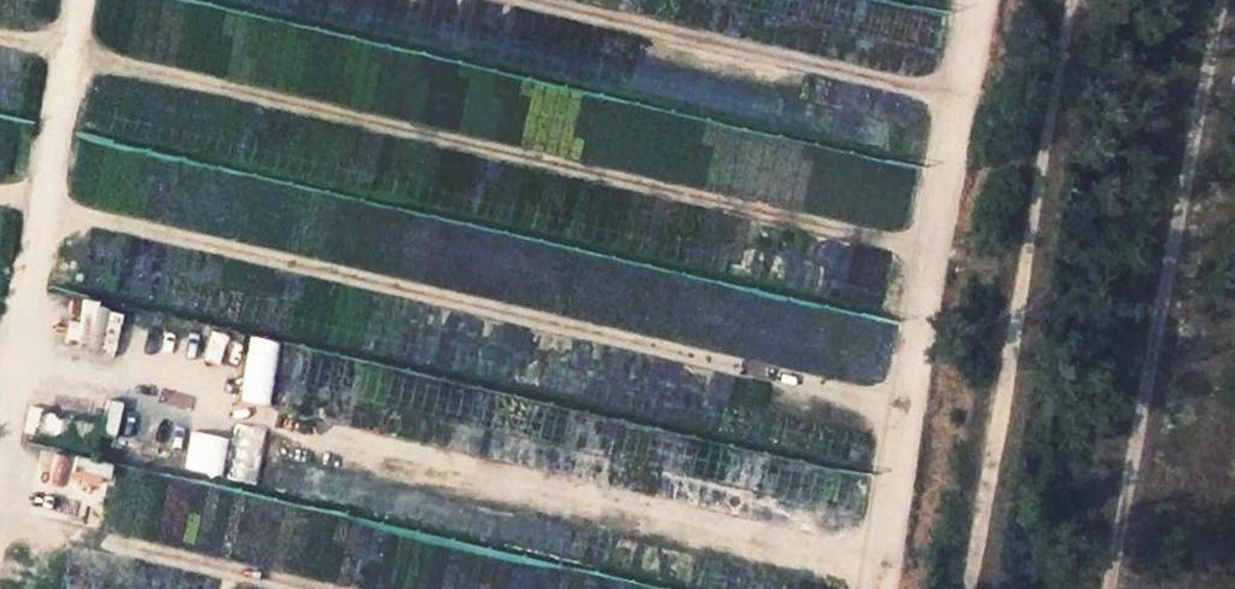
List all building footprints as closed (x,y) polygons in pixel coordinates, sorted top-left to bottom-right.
[(888,6),(881,37),(934,49),(941,18),(888,6)] [(237,402),(266,407),(277,344),(248,339),(237,402)] [(236,425),(225,478),(252,484),(263,430),(236,425)] [(219,476),(227,439),(190,431),(182,468),(219,476)]
